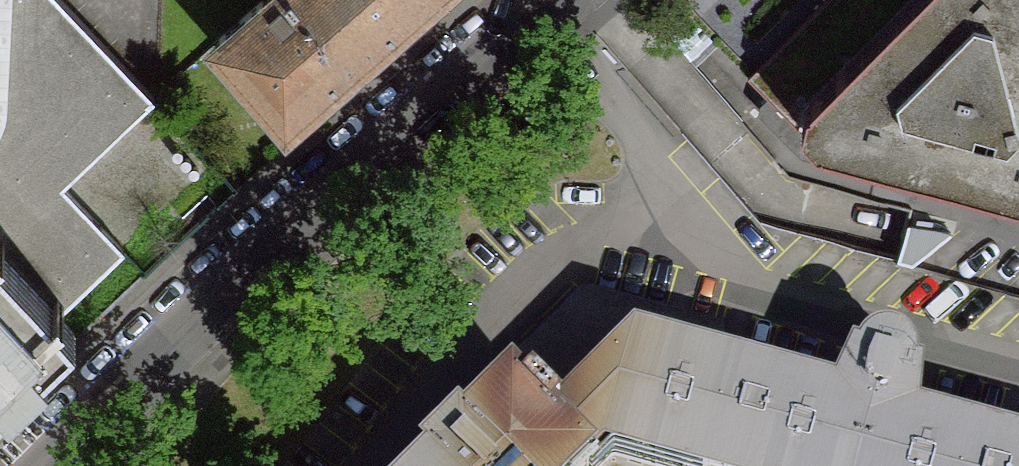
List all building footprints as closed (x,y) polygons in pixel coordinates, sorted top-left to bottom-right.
[(60,307),(125,249),(63,182),(155,99),(63,0),(0,0),(0,244),(60,307)] [(217,40),(280,111),(408,0),(263,0),(217,40)] [(684,7),(756,74),(837,0),(682,0),(684,7)] [(1018,190),(1018,0),(837,0),(756,74),(811,134),(1018,190)] [(0,244),(0,394),(75,323),(60,307),(0,244)] [(510,399),(548,437),(632,354),(715,377),(717,330),(585,294),(493,384),(510,399)] [(715,377),(632,354),(548,437),(576,465),(590,465),(610,447),(680,465),(1018,465),(1018,459),(912,430),(917,381),(912,380),(911,366),(904,355),(893,348),(880,349),(869,356),(863,367),(856,365),(836,409),(715,377)] [(442,465),(576,465),(548,437),(510,399),(442,465)]
